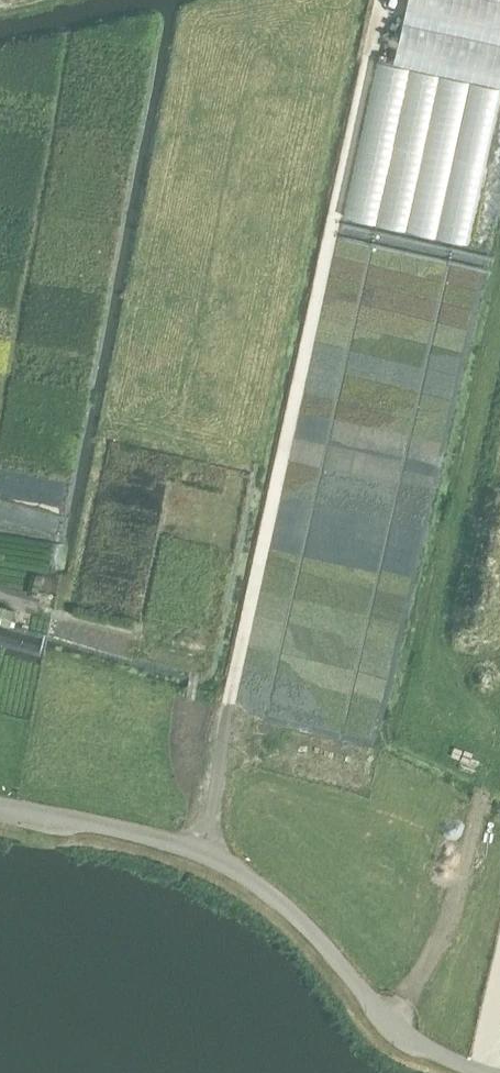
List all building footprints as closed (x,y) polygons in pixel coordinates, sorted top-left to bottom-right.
[(499,0),(407,0),(394,64),(409,67),(440,73),(470,80),(499,86),(499,0)] [(378,60),(345,218),(376,225),(409,67),(394,64),(378,60)] [(409,67),(376,225),(408,231),(440,73),(409,67)] [(440,73),(408,231),(437,238),(470,80),(440,73)] [(499,103),(499,86),(470,80),(437,238),(470,245),(499,103)] [(10,622),(14,609),(0,604),(0,619),(10,622)]
